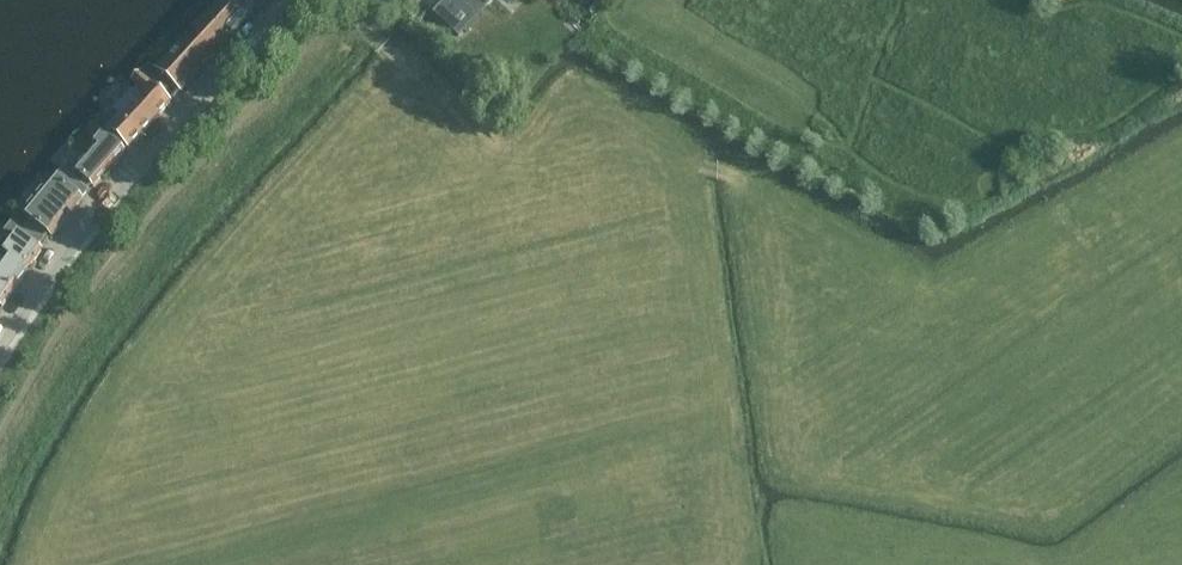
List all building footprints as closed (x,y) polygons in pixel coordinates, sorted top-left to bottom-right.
[(170,103),(265,0),(219,0),(194,27),(203,36),(192,47),(183,39),(159,65),(154,60),(141,74),(170,103)] [(491,2),(489,0),(444,0),(434,10),(459,35),(491,2)] [(115,118),(131,132),(138,138),(170,103),(141,74),(133,82),(136,85),(118,107),(122,110),(115,118)] [(118,146),(131,132),(115,118),(104,132),(94,125),(87,132),(98,142),(94,147),(96,149),(76,171),(94,187),(125,152),(118,146)] [(26,213),(30,217),(51,234),(53,236),(83,200),(93,187),(66,165),(26,213)] [(30,217),(23,227),(19,233),(41,249),(51,234),(30,217)] [(23,227),(12,220),(2,234),(13,242),(5,253),(9,255),(0,268),(0,304),(2,305),(42,250),(41,249),(19,233),(23,227)]
